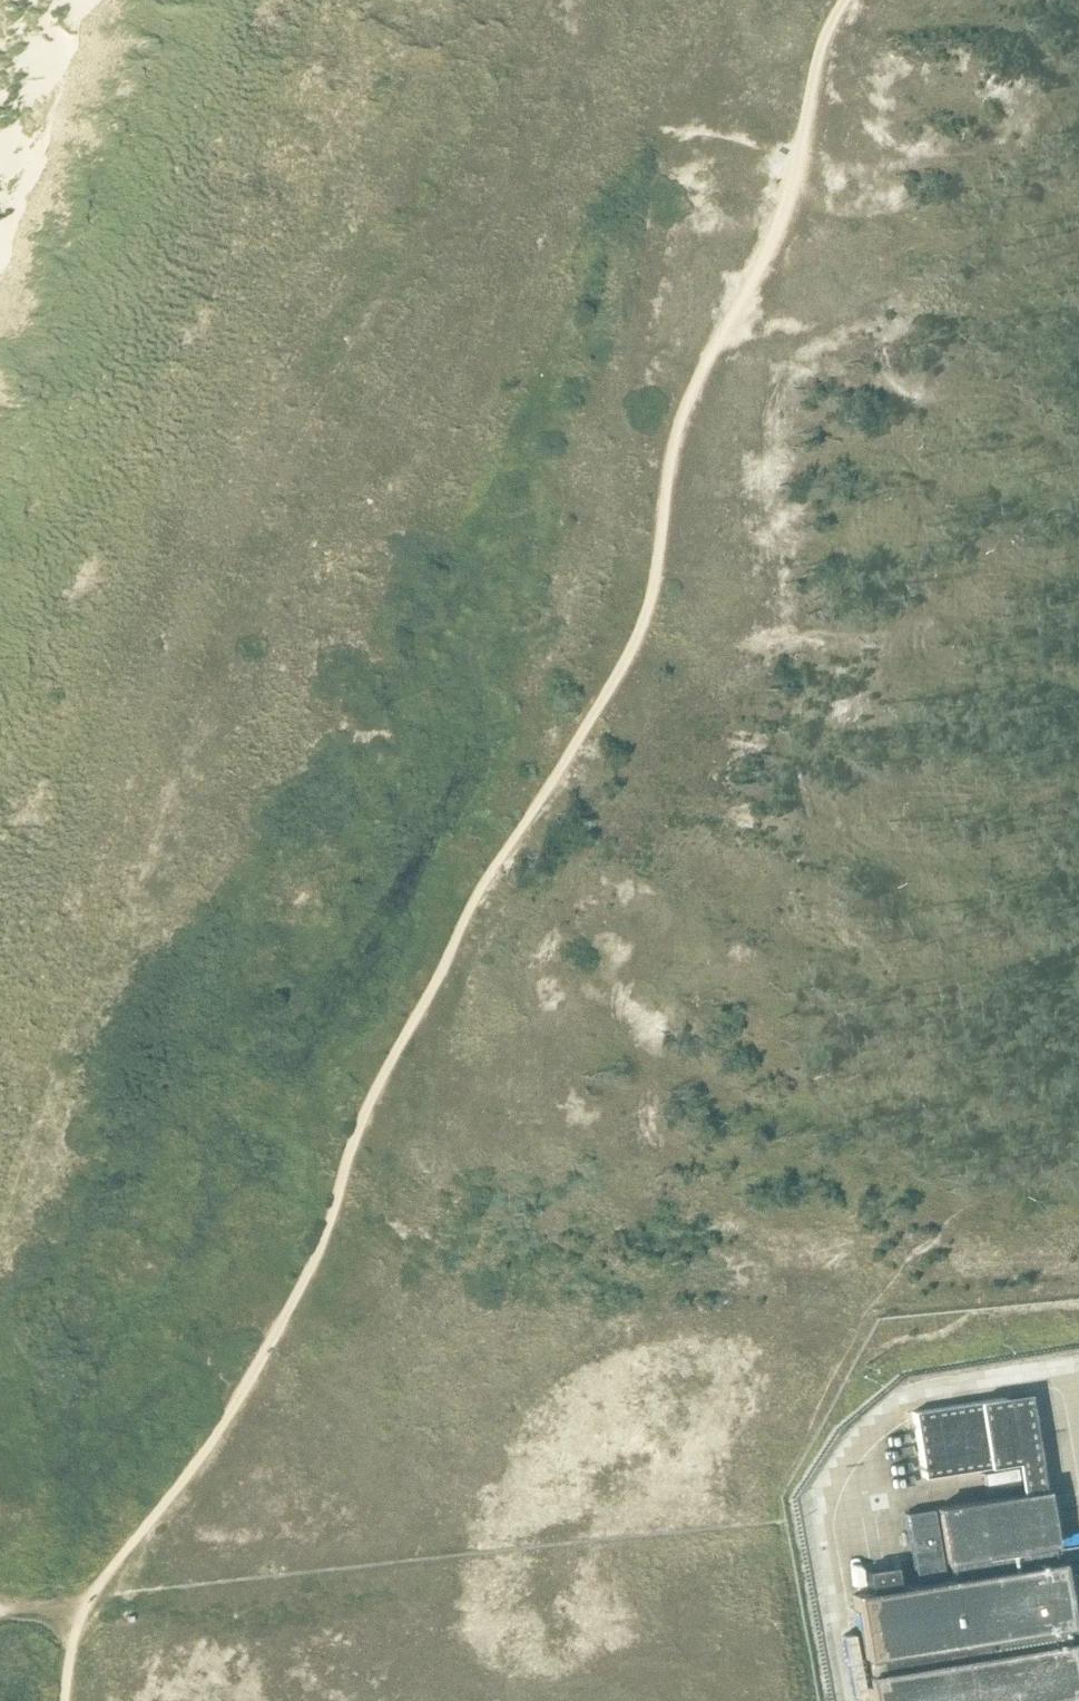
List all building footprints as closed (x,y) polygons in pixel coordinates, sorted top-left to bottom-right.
[(1003,1397),(911,1412),(922,1477),(1014,1463),(1003,1397)] [(934,1508),(944,1561),(947,1561),(950,1576),(950,1578),(1076,1559),(1078,1558),(1078,1543),(1050,1548),(1041,1491),(1019,1495),(934,1508)] [(868,1592),(853,1595),(867,1674),(1064,1641),(1066,1647),(1077,1645),(1071,1611),(1061,1612),(1055,1576),(1078,1571),(1076,1559),(950,1578),(896,1588),(892,1566),(864,1570),(868,1592)] [(867,1674),(871,1700),(1048,1700),(1060,1699),(1075,1696),(1066,1647),(1064,1641),(867,1674)]
